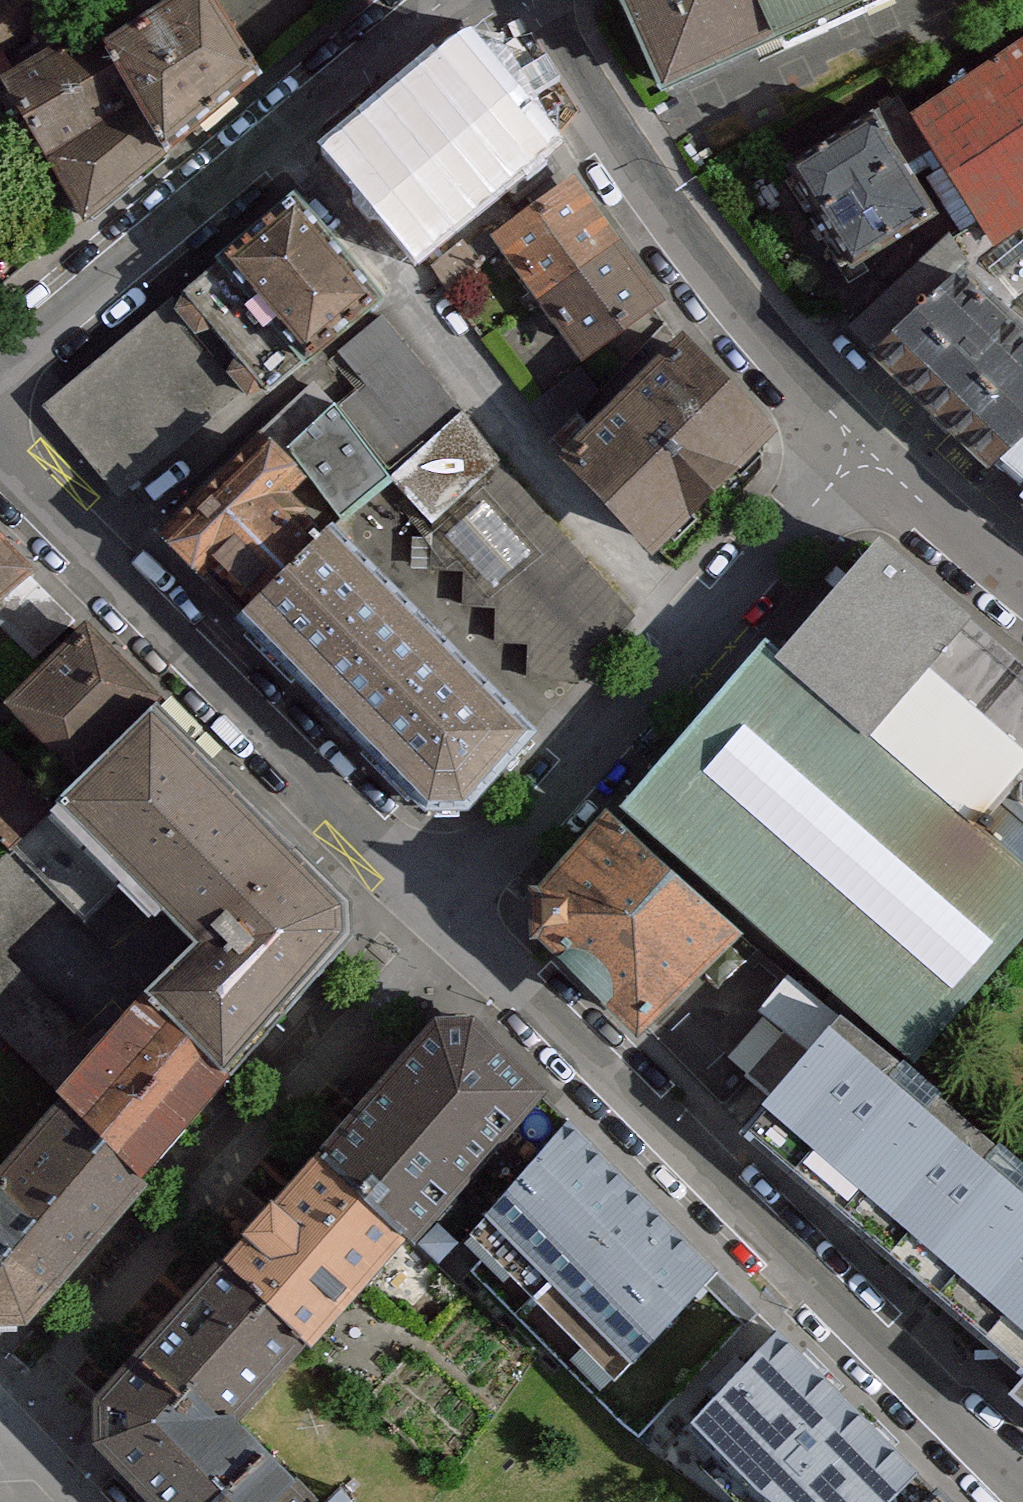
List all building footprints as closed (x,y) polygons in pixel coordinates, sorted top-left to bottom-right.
[(79,0),(0,0),(0,83),(95,29),(79,0)] [(210,0),(194,0),(119,49),(173,131),(259,74),(210,0)] [(896,0),(639,0),(680,94),(896,0)] [(911,114),(990,228),(1022,206),(1022,33),(911,114)] [(160,151),(93,48),(22,92),(91,203),(160,151)] [(542,147),(478,70),(365,164),(430,241),(542,147)] [(948,217),(885,118),(803,170),(866,269),(948,217)] [(591,351),(661,299),(578,189),(508,242),(591,351)] [(378,304),(302,214),(237,268),(314,359),(378,304)] [(956,259),(869,342),(995,461),(1022,430),(1022,321),(956,259)] [(242,393),(175,310),(53,407),(120,490),(242,393)] [(644,339),(526,450),(620,550),(739,438),(644,339)] [(995,461),(1022,481),(1022,430),(995,461)] [(335,525),(258,450),(170,539),(247,614),(335,525)] [(618,643),(420,463),(268,630),(467,809),(618,643)] [(970,830),(1022,770),(1022,671),(878,546),(776,664),(970,830)] [(0,579),(0,600),(10,590),(0,579)] [(83,639),(0,711),(0,824),(10,835),(149,716),(83,639)] [(776,664),(642,819),(913,1051),(1022,923),(1022,875),(970,830),(776,664)] [(363,928),(156,736),(73,824),(217,957),(164,1013),(227,1073),(363,928)] [(659,1034),(746,944),(625,827),(538,916),(659,1034)] [(762,1076),(817,1005),(784,979),(728,1050),(762,1076)] [(223,1102),(138,1030),(66,1115),(151,1186),(223,1102)] [(562,1127),(459,1033),(334,1179),(436,1262),(449,1252),(562,1127)] [(872,1045),(787,1142),(1022,1350),(1022,1178),(872,1045)] [(562,1127),(449,1252),(592,1390),(712,1263),(562,1127)] [(68,1136),(7,1195),(0,1188),(0,1305),(7,1312),(127,1197),(68,1136)] [(408,1263),(330,1182),(262,1247),(340,1328),(408,1263)] [(245,1256),(95,1409),(190,1501),(204,1501),(275,1429),(241,1397),(314,1323),(245,1256)] [(827,1501),(895,1501),(919,1472),(790,1340),(728,1415),(827,1501)] [(281,1448),(226,1501),(334,1501),(281,1448)]
